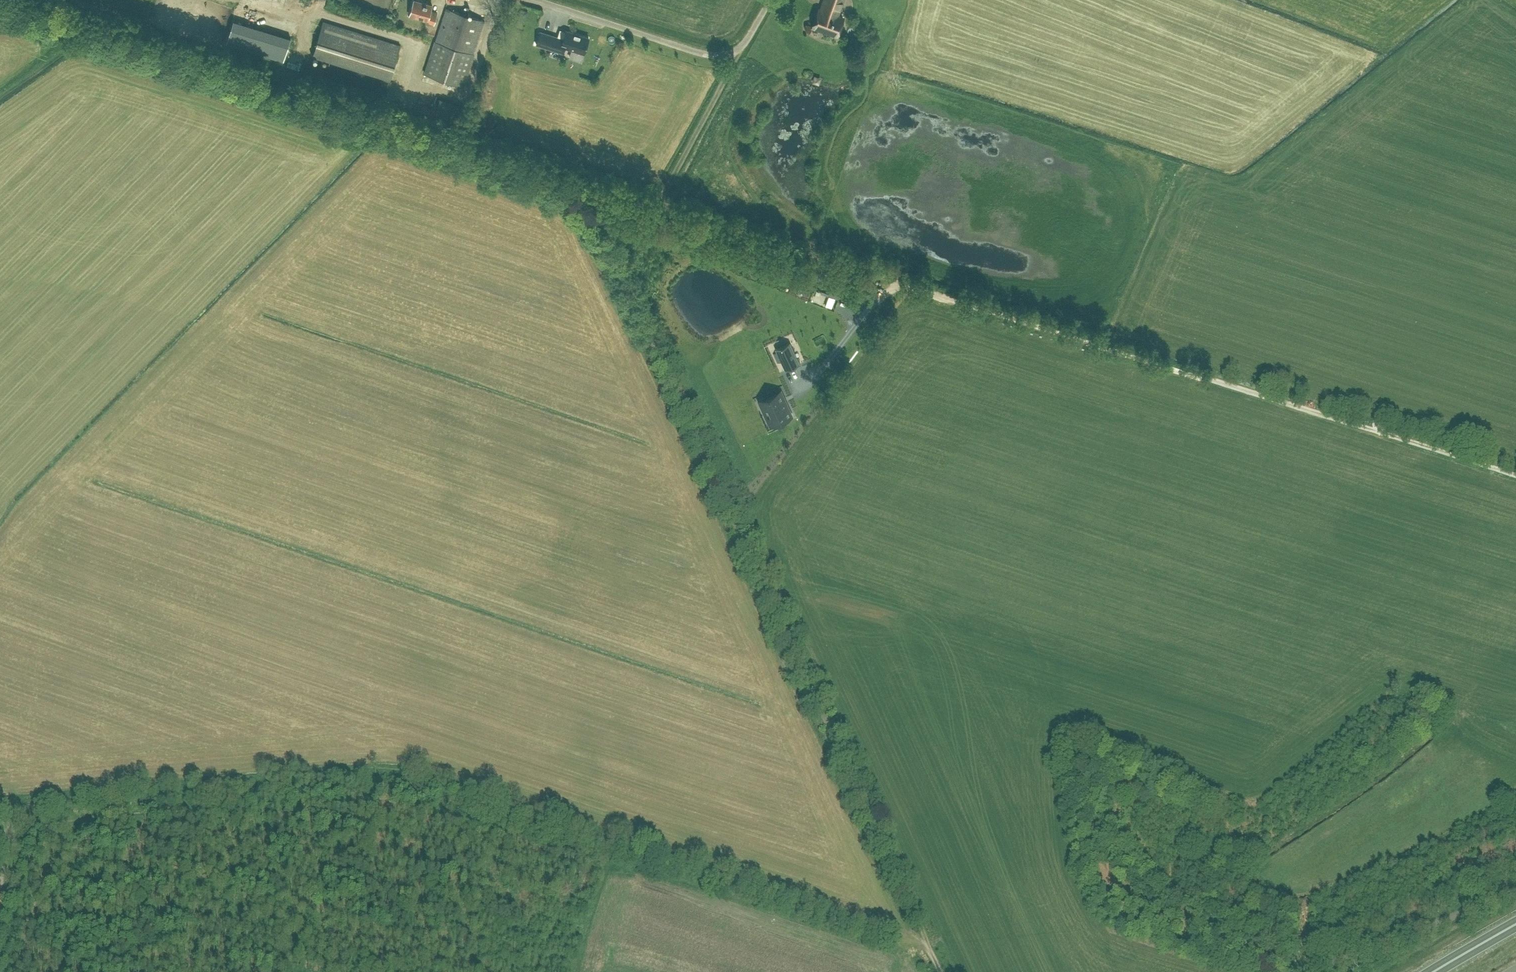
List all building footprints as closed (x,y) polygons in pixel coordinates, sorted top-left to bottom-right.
[(415,0),(413,0),(409,15),(426,20),(425,21),(433,24),(436,12),(430,10),(431,4),(415,0)] [(820,9),(818,8),(812,26),(836,35),(842,17),(837,15),(842,0),(823,0),(820,9)] [(484,20),(446,7),(424,73),(463,85),(484,20)] [(291,37),(234,19),(226,43),(283,61),(291,37)] [(400,44),(324,21),(313,55),(389,78),(400,44)] [(536,42),(563,50),(564,46),(583,52),(588,37),(565,30),(562,39),(539,31),(536,42)] [(777,351),(773,353),(775,357),(778,355),(785,370),(799,363),(789,341),(775,348),(777,351)] [(763,397),(758,400),(764,413),(770,425),(790,416),(792,415),(787,404),(780,390),(763,397)]
